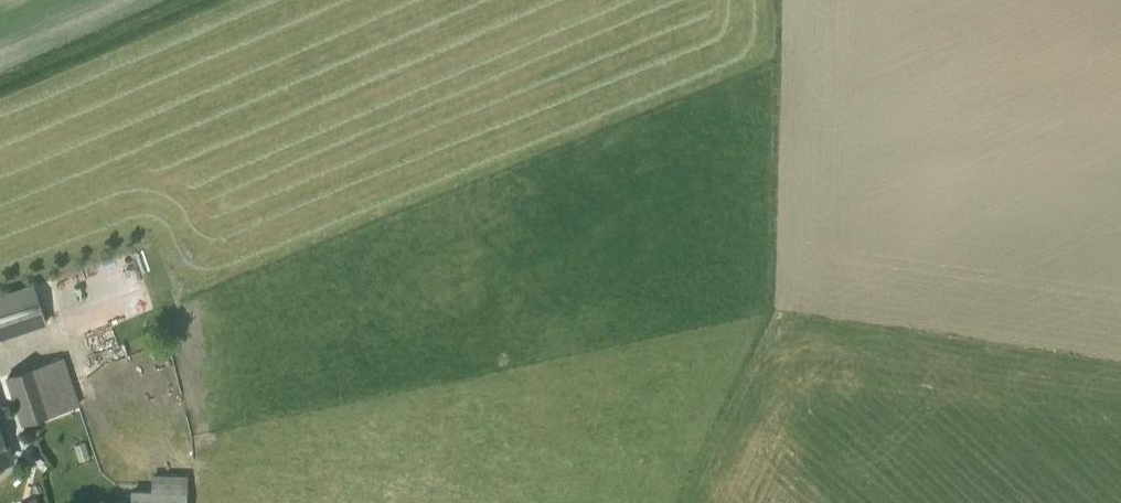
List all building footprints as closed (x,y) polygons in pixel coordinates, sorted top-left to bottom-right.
[(0,297),(0,338),(46,323),(34,286),(0,297)] [(62,359),(7,377),(24,424),(78,406),(62,359)] [(10,460),(0,429),(0,464),(10,460)] [(154,476),(154,483),(153,493),(133,492),(133,502),(187,502),(188,478),(154,476)]
